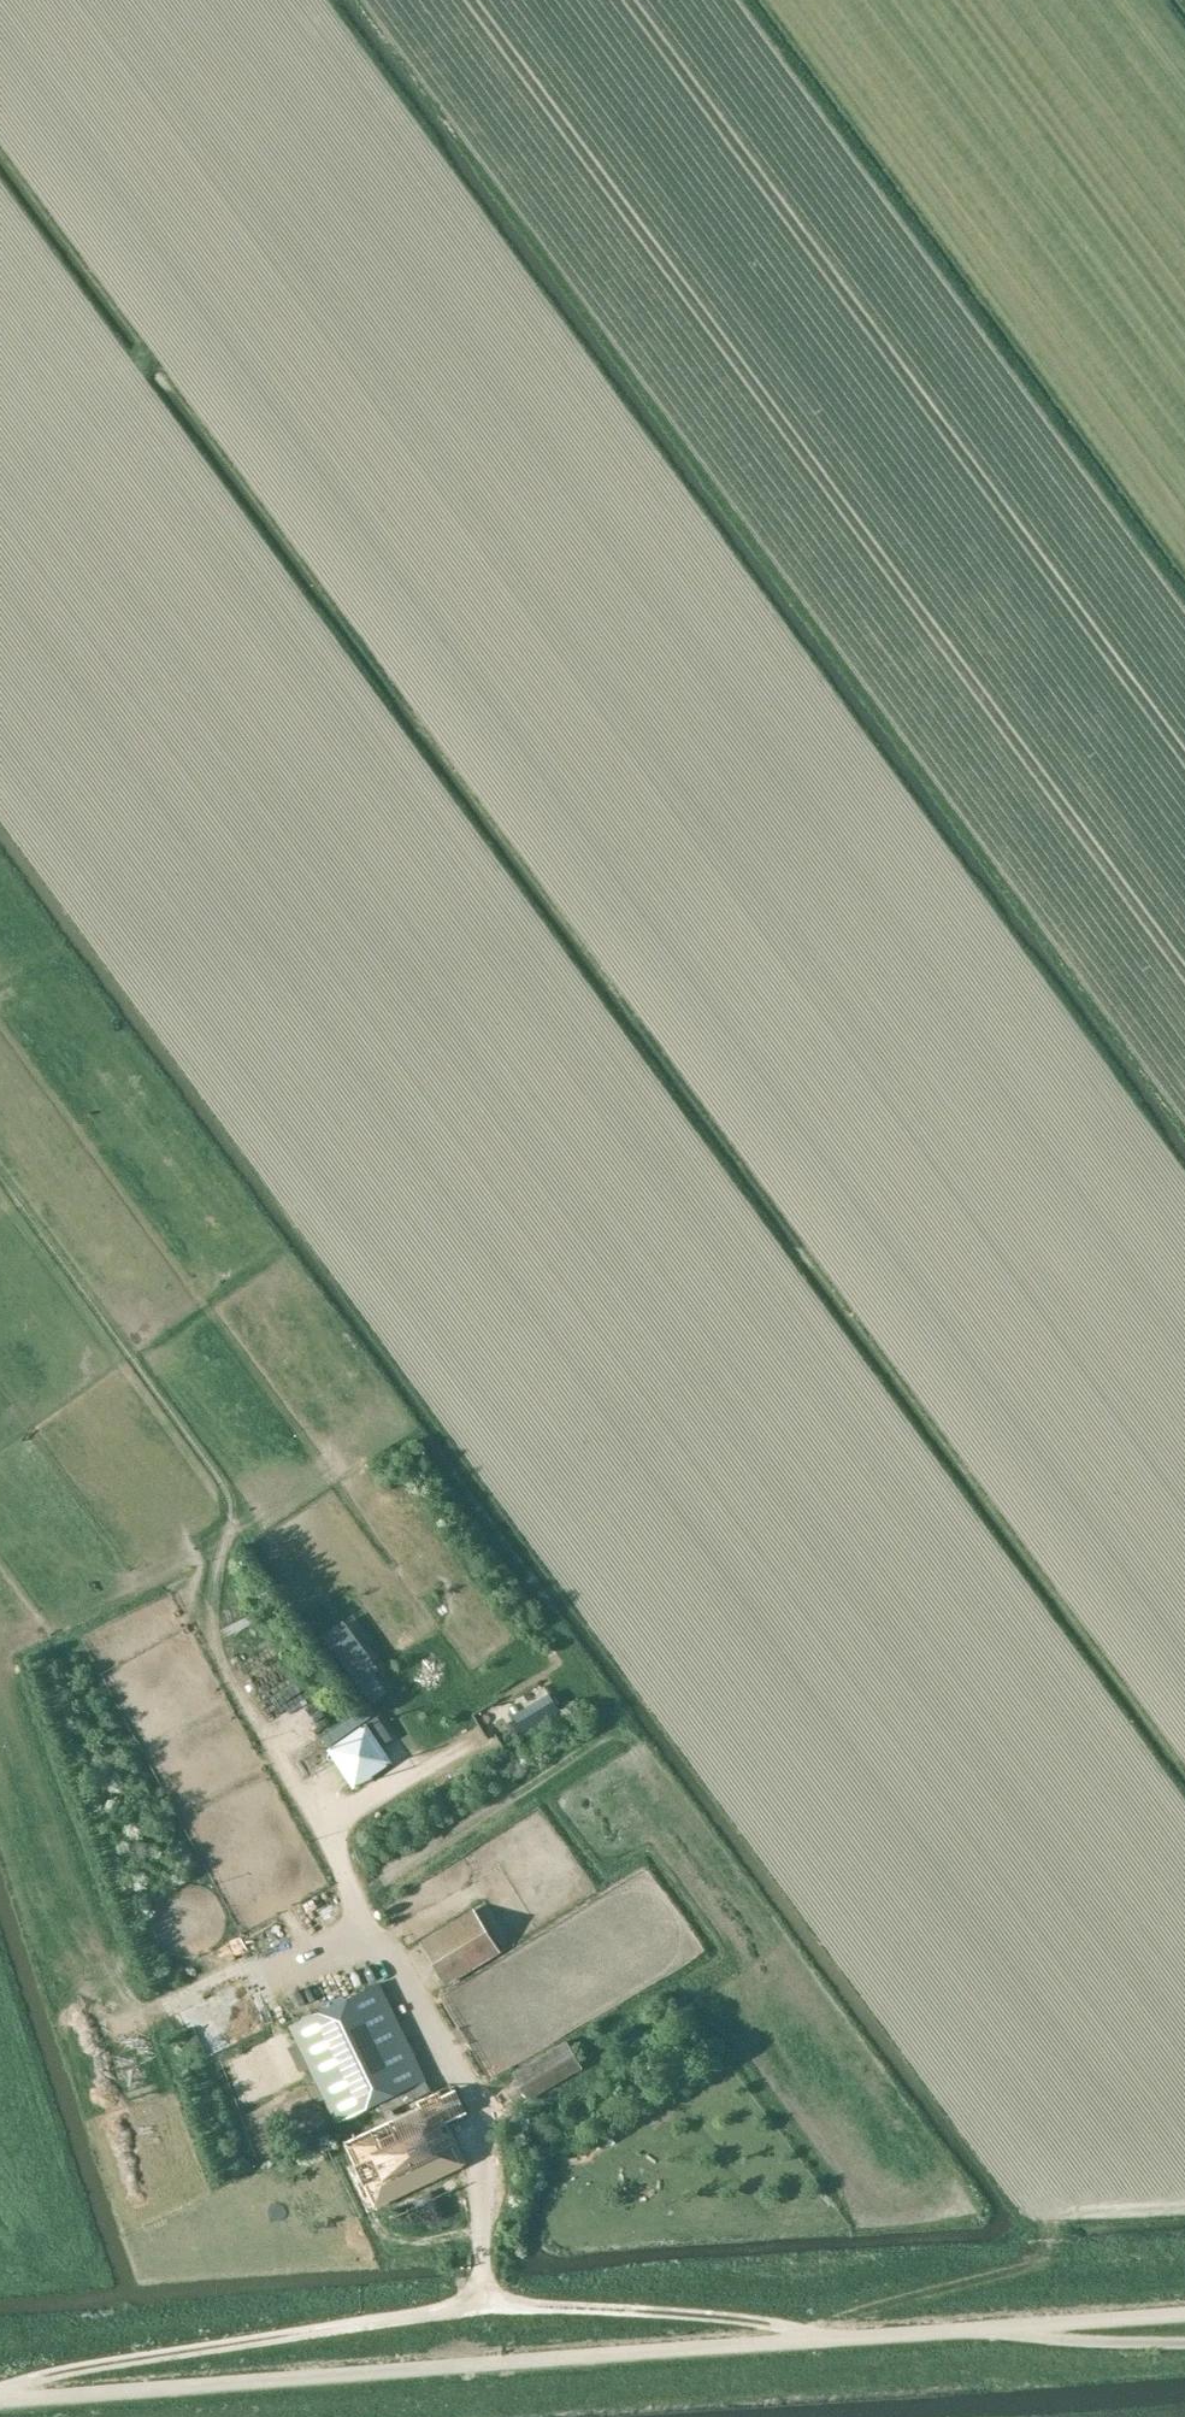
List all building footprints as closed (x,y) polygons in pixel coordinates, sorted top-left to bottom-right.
[(345,1625),(328,1637),(361,1682),(378,1670),(345,1625)] [(374,1678),(363,1685),(374,1701),(385,1694),(374,1678)] [(550,1696),(515,1716),(524,1732),(559,1712),(550,1696)] [(470,1913),(422,1942),(446,1984),(495,1955),(470,1913)] [(458,2146),(435,2099),(417,2108),(408,2089),(425,2080),(378,1983),(289,2027),(336,2124),(379,2103),(388,2122),(344,2144),(375,2210),(466,2167),(458,2147),(458,2146)] [(566,2043),(513,2074),(528,2099),(581,2069),(566,2043)]
